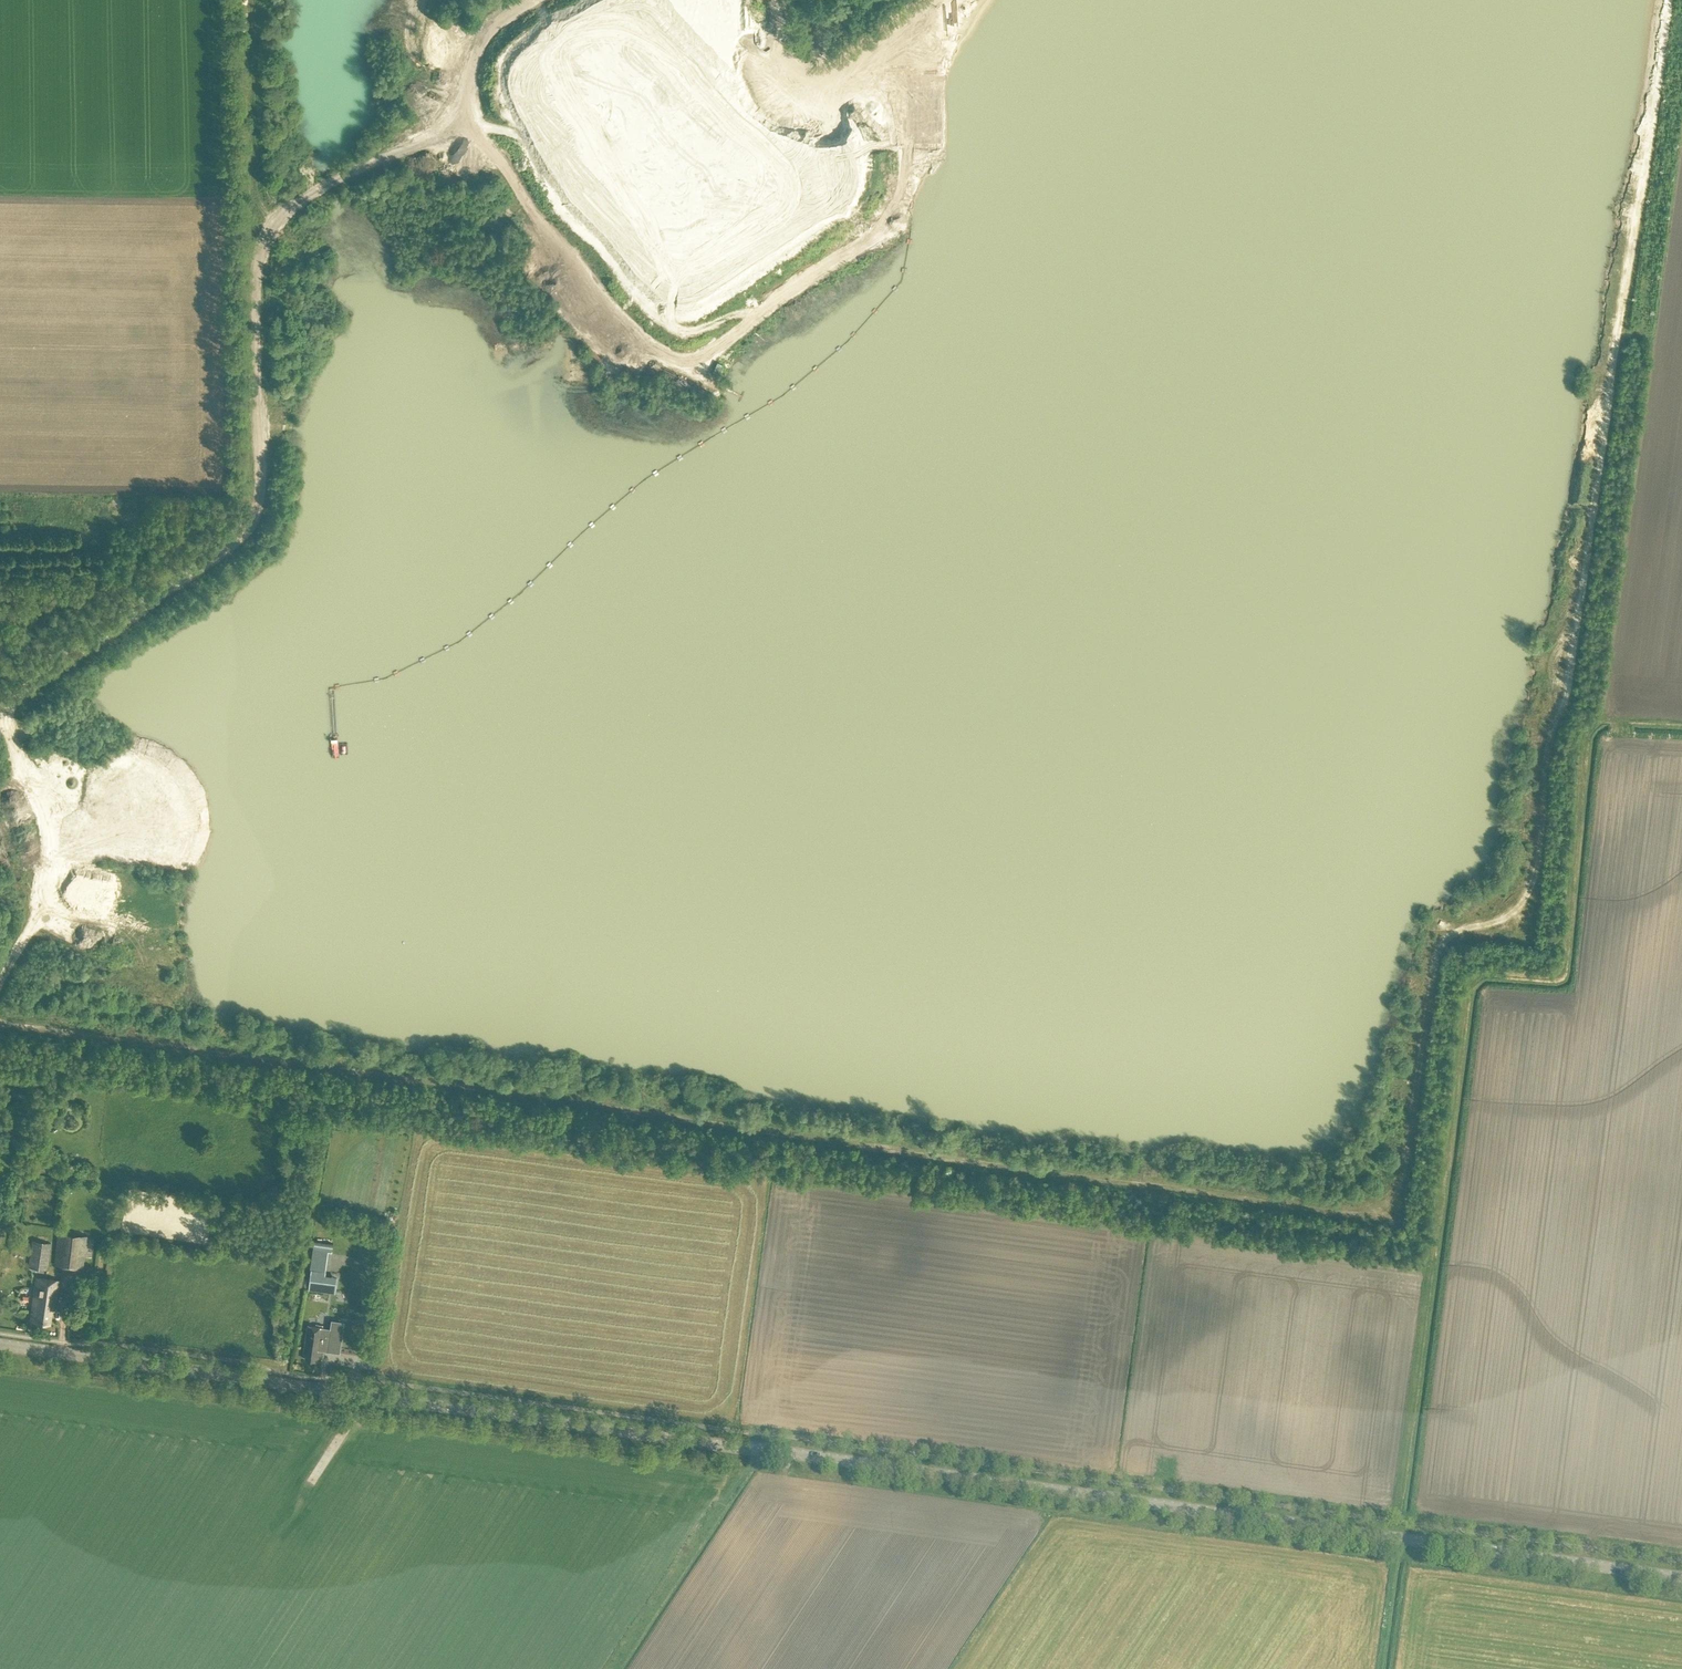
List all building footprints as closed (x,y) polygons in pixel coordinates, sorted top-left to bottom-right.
[(92,1235),(59,1231),(54,1264),(82,1268),(83,1256),(89,1256),(92,1235)] [(51,1242),(32,1239),(28,1267),(46,1270),(51,1242)] [(311,1272),(326,1274),(329,1249),(313,1247),(310,1268),(311,1268),(311,1272)] [(324,1288),(326,1274),(311,1272),(309,1287),(324,1288)] [(337,1275),(326,1274),(324,1288),(335,1290),(337,1275)] [(36,1276),(30,1320),(49,1322),(52,1302),(55,1302),(58,1279),(36,1276)] [(322,1350),(320,1349),(321,1347),(328,1348),(328,1349),(339,1351),(343,1326),(332,1325),(331,1328),(323,1327),(324,1326),(308,1324),(304,1354),(306,1354),(306,1358),(320,1360),(322,1350)]
